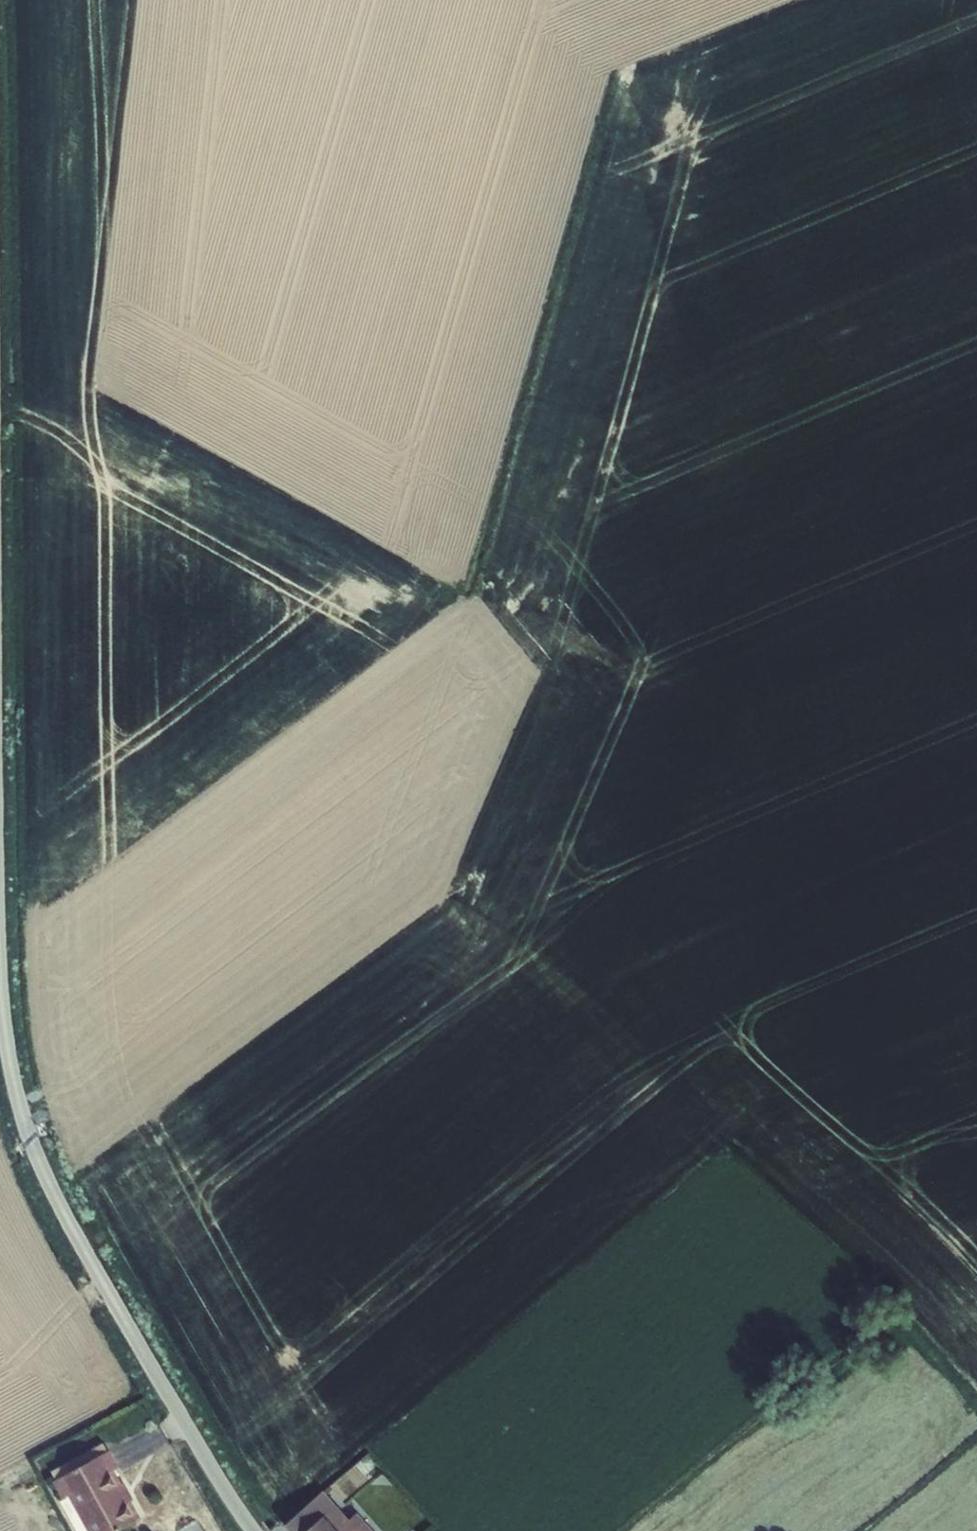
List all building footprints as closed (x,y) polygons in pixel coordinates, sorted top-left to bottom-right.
[(64,1487),(88,1530),(96,1530),(131,1511),(105,1464),(111,1460),(101,1443),(47,1473),(56,1491),(64,1487)] [(323,1487),(291,1514),(306,1530),(331,1530),(348,1516),(323,1487)] [(358,1507),(348,1516),(331,1530),(379,1530),(358,1507)]
